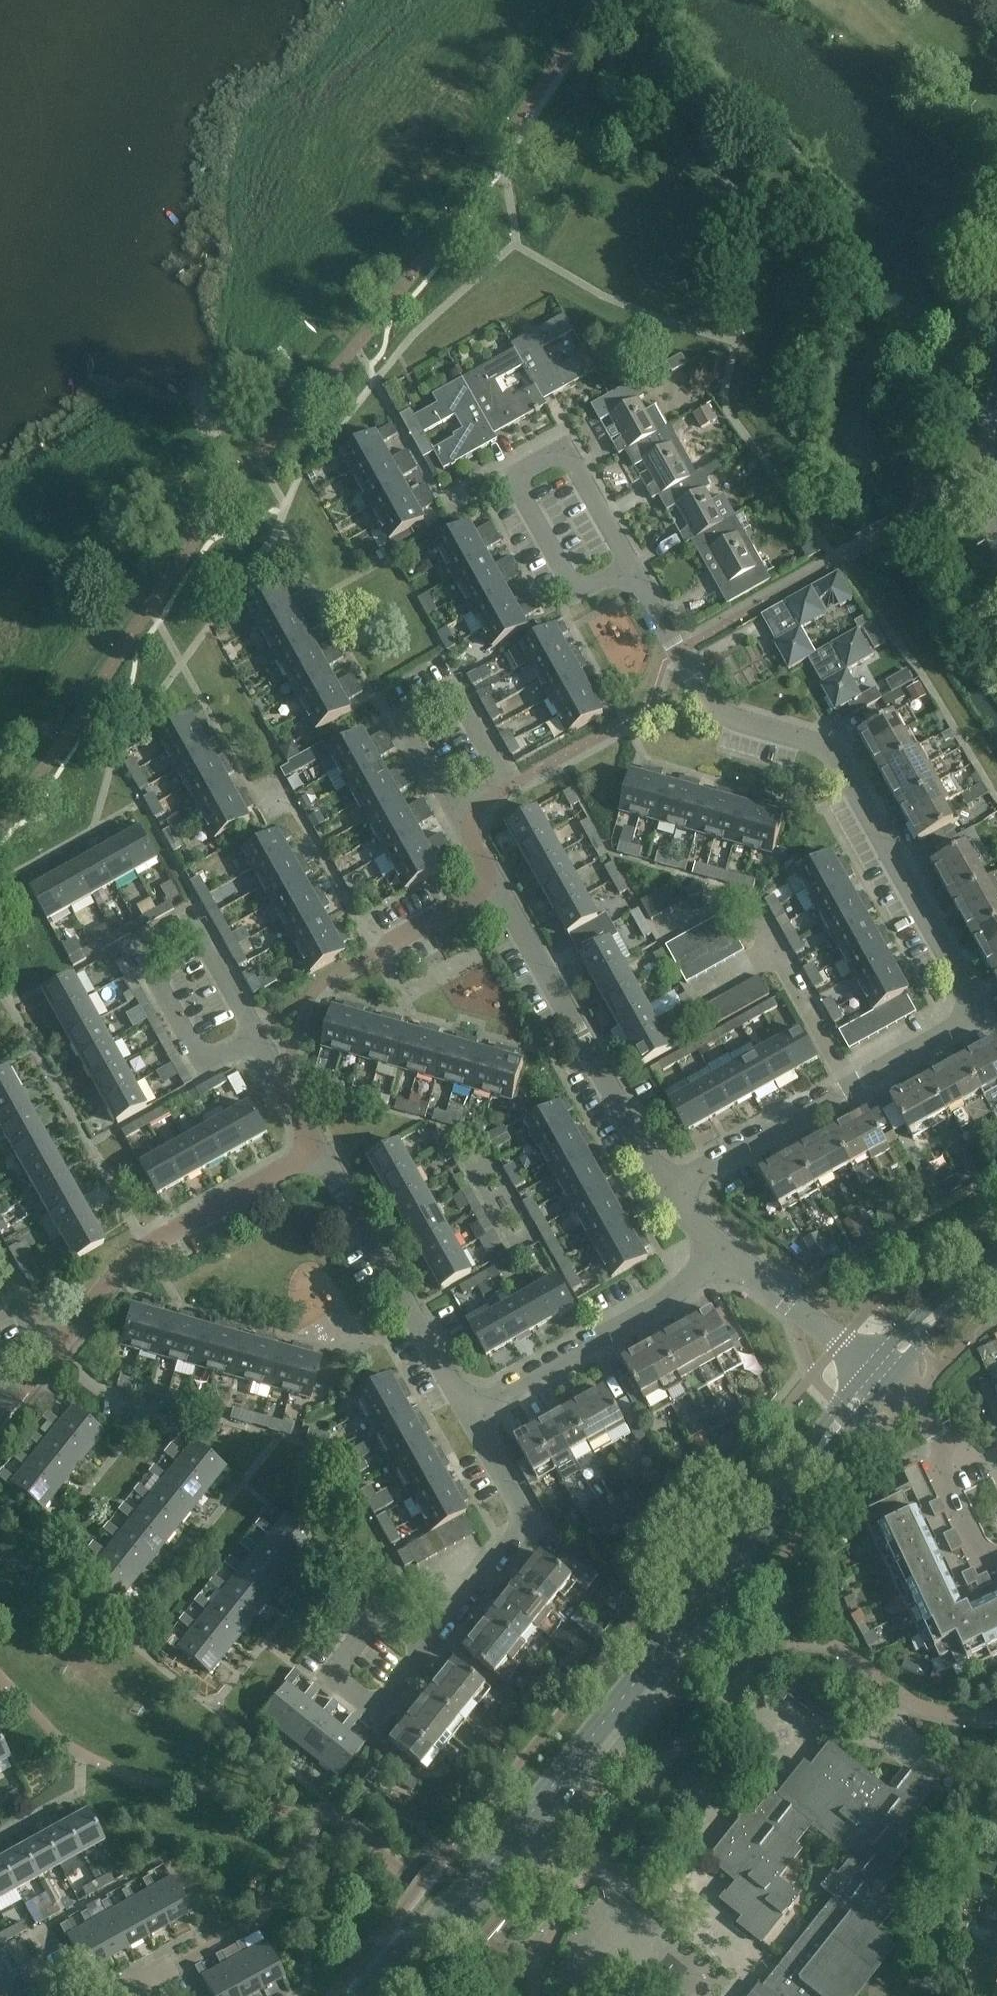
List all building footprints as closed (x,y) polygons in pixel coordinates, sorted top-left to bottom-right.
[(512,345),(515,349),(524,366),(536,385),(544,400),(584,377),(585,379),(590,377),(589,375),(597,370),(586,351),(564,364),(561,358),(551,363),(543,350),(575,332),(565,315),(512,345)] [(463,379),(468,388),(495,435),(536,412),(537,413),(542,410),(541,409),(547,405),(544,400),(536,385),(514,397),(511,391),(504,395),(496,381),(524,366),(515,349),(463,379)] [(687,364),(681,356),(667,363),(672,373),(687,364)] [(626,451),(669,427),(656,405),(646,411),(639,400),(645,397),(636,381),(592,406),(601,421),(610,416),(622,437),(614,446),(619,455),(626,451)] [(453,467),(457,465),(457,462),(498,440),(495,435),(468,388),(415,418),(411,410),(400,416),(424,458),(435,452),(445,469),(451,466),(453,467)] [(701,429),(716,421),(708,406),(693,414),(701,429)] [(341,454),(351,472),(386,452),(381,445),(399,435),(393,425),(341,454)] [(653,500),(659,496),(696,475),(669,427),(626,451),(635,467),(644,461),(656,481),(648,490),(653,500)] [(386,452),(351,472),(361,489),(413,460),(408,451),(390,461),(386,452)] [(371,507),(405,487),(401,478),(418,469),(413,460),(361,489),(371,507)] [(693,541),(735,517),(723,495),(713,501),(707,490),(711,487),(706,477),(721,468),(718,463),(696,475),(659,496),(668,512),(678,506),(690,527),(681,536),(687,545),(693,541)] [(307,474),(311,480),(316,477),(313,471),(307,474)] [(405,487),(371,507),(381,524),(433,494),(427,485),(410,495),(405,487)] [(433,494),(381,524),(391,542),(426,522),(420,513),(438,503),(433,494)] [(735,517),(693,541),(702,557),(711,551),(722,572),(714,581),(728,605),(772,580),(763,565),(744,533),(735,517)] [(444,561),(496,531),(492,523),(475,533),(469,523),(434,543),(444,561)] [(433,539),(440,535),(437,530),(430,533),(433,539)] [(454,579),(489,559),(485,551),(502,541),(496,531),(444,561),(454,579)] [(824,551),(817,541),(802,550),(808,559),(824,551)] [(464,596),(516,566),(511,559),(494,568),(489,559),(454,579),(464,596)] [(474,613),(508,593),(504,586),(521,576),(516,566),(464,596),(474,613)] [(790,670),(809,658),(815,654),(801,629),(827,614),(819,600),(831,593),(840,607),(854,598),(844,581),(838,573),(813,587),(762,615),(776,641),(774,643),(790,670)] [(250,609),(260,627),(295,607),(290,599),(307,590),(301,580),(250,609)] [(484,631),(535,601),(530,592),(513,602),(508,593),(474,613),(484,631)] [(428,593),(419,598),(428,614),(437,609),(428,593)] [(535,601),(484,631),(494,649),(528,629),(523,620),(541,610),(535,601)] [(295,607),(260,627),(270,644),(321,615),(316,606),(300,616),(295,607)] [(321,615),(270,644),(279,661),(314,641),(309,633),(326,624),(321,615)] [(865,616),(854,622),(858,629),(869,623),(865,616)] [(440,625),(443,635),(467,629),(464,618),(440,625)] [(530,665),(565,645),(560,637),(568,632),(563,623),(520,647),(530,665)] [(858,630),(815,654),(809,658),(823,683),(820,685),(835,712),(848,705),(854,715),(882,699),(876,689),(862,697),(847,671),(873,656),(858,630)] [(314,641),(279,661),(289,678),(340,649),(335,641),(319,650),(314,641)] [(565,645),(530,665),(540,682),(583,658),(577,648),(569,653),(565,645)] [(340,649),(289,678),(298,695),(333,675),(329,668),(345,658),(340,649)] [(583,658),(540,682),(550,699),(585,680),(580,671),(588,667),(583,658)] [(467,676),(472,685),(482,680),(477,670),(467,676)] [(333,675),(298,695),(308,712),(359,683),(354,674),(338,684),(333,675)] [(585,680),(550,699),(559,717),(602,693),(597,683),(589,687),(585,680)] [(359,683),(308,712),(318,730),(352,710),(347,701),(364,692),(359,683)] [(926,696),(919,684),(908,689),(915,703),(926,696)] [(602,693),(559,717),(569,735),(604,715),(599,705),(607,701),(602,693)] [(487,712),(497,706),(491,695),(481,701),(487,712)] [(497,706),(487,712),(493,722),(503,716),(497,706)] [(859,734),(869,752),(909,730),(908,729),(917,724),(907,707),(859,734)] [(944,720),(940,714),(933,718),(936,725),(944,720)] [(159,735),(169,753),(212,729),(207,720),(198,725),(193,716),(159,735)] [(445,730),(458,751),(472,742),(458,722),(445,730)] [(217,738),(212,729),(169,753),(178,770),(213,751),(209,743),(217,738)] [(506,746),(516,741),(509,730),(500,735),(506,746)] [(879,770),(919,748),(909,730),(869,752),(879,770)] [(339,769),(391,740),(386,731),(369,740),(364,732),(329,751),(339,769)] [(349,786),(383,767),(379,759),(396,750),(391,740),(339,769),(349,786)] [(919,748),(879,770),(889,788),(940,760),(944,757),(934,740),(919,748)] [(516,741),(506,746),(512,756),(521,751),(516,741)] [(286,777),(330,754),(323,742),(300,755),(288,761),(290,764),(282,769),(286,777)] [(288,761),(300,755),(295,746),(288,744),(280,748),(288,761)] [(218,759),(213,751),(178,770),(188,787),(231,763),(226,754),(218,759)] [(131,774),(141,769),(134,758),(125,763),(131,774)] [(899,806),(950,777),(940,760),(889,788),(899,806)] [(236,772),(231,763),(188,787),(198,804),(232,785),(228,777),(236,772)] [(358,803),(410,774),(405,766),(388,775),(383,767),(349,786),(358,803)] [(639,817),(652,770),(642,767),(639,776),(629,773),(619,811),(639,817)] [(141,792),(150,786),(141,769),(131,774),(141,792)] [(652,770),(639,817),(658,822),(668,784),(660,781),(662,773),(652,770)] [(368,820),(403,801),(398,793),(415,784),(410,774),(358,803),(368,820)] [(909,823),(949,801),(964,793),(954,775),(950,777),(899,806),(909,823)] [(677,828),(690,780),(680,778),(677,786),(668,784),(658,822),(677,828)] [(690,780),(677,828),(696,833),(706,794),(697,792),(700,783),(690,780)] [(237,793),(232,785),(198,804),(207,822),(250,797),(245,788),(237,793)] [(715,838),(728,791),(717,788),(715,797),(706,794),(696,833),(715,838)] [(572,789),(563,793),(571,808),(580,803),(572,789)] [(728,791),(715,838),(734,843),(744,805),(735,802),(737,794),(728,791)] [(154,792),(144,798),(150,809),(160,803),(154,792)] [(307,796),(299,800),(305,811),(313,806),(307,796)] [(250,797),(207,822),(217,839),(252,820),(247,811),(255,807),(250,797)] [(753,849),(766,801),(756,799),(753,807),(744,805),(734,843),(753,849)] [(378,837),(429,808),(424,800),(407,809),(403,801),(368,820),(378,837)] [(766,801),(753,849),(772,854),(783,816),(773,813),(775,804),(766,801)] [(949,801),(909,823),(920,843),(960,820),(949,801)] [(165,813),(160,803),(150,809),(156,819),(165,813)] [(173,825),(191,821),(188,806),(170,811),(173,825)] [(387,854),(422,835),(417,827),(434,818),(429,808),(378,837),(387,854)] [(520,847),(550,831),(538,808),(508,825),(520,847)] [(309,818),(315,829),(326,823),(320,812),(309,818)] [(588,838),(597,833),(589,819),(580,824),(588,838)] [(169,843),(179,838),(172,826),(163,832),(169,843)] [(255,870),(291,850),(286,841),(293,837),(288,828),(246,852),(255,870)] [(121,842),(137,871),(160,859),(143,829),(121,842)] [(533,869),(562,852),(550,831),(520,847),(533,869)] [(597,833),(588,838),(596,852),(605,847),(597,833)] [(397,871),(448,843),(443,834),(427,844),(422,835),(387,854),(397,871)] [(179,838),(169,843),(174,852),(184,847),(179,838)] [(137,871),(121,842),(99,854),(115,884),(137,871)] [(629,856),(632,845),(620,842),(617,853),(629,856)] [(942,883),(983,860),(973,842),(932,865),(942,883)] [(448,843),(397,871),(407,889),(441,870),(436,861),(453,852),(448,843)] [(632,845),(629,856),(640,859),(643,849),(632,845)] [(291,850),(255,870),(265,887),(308,863),(302,853),(295,857),(291,850)] [(545,891),(575,874),(562,852),(533,869),(545,891)] [(666,867),(669,856),(658,853),(655,863),(666,867)] [(115,884),(99,854),(77,867),(94,896),(115,884)] [(806,892),(850,867),(844,857),(836,862),(832,854),(796,874),(806,892)] [(669,856),(666,867),(686,872),(689,862),(669,856)] [(952,900),(993,878),(983,860),(942,883),(952,900)] [(274,904),(309,884),(305,876),(312,871),(308,863),(265,887),(274,904)] [(613,882),(621,877),(613,863),(605,867),(613,882)] [(704,877),(707,867),(696,863),(692,874),(704,877)] [(94,896),(77,867),(56,879),(72,908),(94,896)] [(707,867),(704,877),(716,881),(719,870),(707,867)] [(850,867),(806,892),(816,909),(851,889),(847,881),(855,876),(850,867)] [(557,913),(587,896),(575,874),(545,891),(557,913)] [(742,888),(745,878),(733,874),(730,885),(742,888)] [(996,899),(996,875),(993,878),(952,900),(962,918),(996,899)] [(201,900),(210,894),(200,876),(191,881),(201,900)] [(621,877),(613,882),(620,895),(628,891),(621,877)] [(745,878),(742,888),(753,891),(756,881),(745,878)] [(72,908),(56,879),(33,892),(50,921),(72,908)] [(697,883),(684,892),(689,900),(703,892),(697,883)] [(284,921),(327,897),(321,887),(314,892),(309,884),(274,904),(284,921)] [(661,890),(672,909),(682,904),(671,885),(661,890)] [(851,889),(816,909),(825,926),(869,901),(863,892),(855,896),(851,889)] [(672,909),(661,890),(651,896),(662,915),(672,909)] [(210,917),(220,912),(210,894),(201,900),(210,917)] [(771,911),(781,906),(774,895),(765,900),(771,911)] [(786,911),(803,905),(800,895),(783,900),(786,911)] [(587,896),(557,913),(570,935),(573,933),(579,944),(613,925),(607,914),(599,919),(587,896)] [(662,915),(651,896),(641,902),(652,920),(662,915)] [(293,938),(328,919),(324,910),(331,905),(327,897),(284,921),(293,938)] [(996,922),(996,899),(962,918),(972,936),(996,922)] [(158,909),(163,917),(176,910),(171,901),(158,909)] [(869,901),(825,926),(835,943),(870,923),(866,914),(873,910),(869,901)] [(781,906),(771,911),(781,928),(790,923),(781,906)] [(163,917),(158,909),(146,915),(152,923),(163,917)] [(220,912),(210,917),(220,934),(230,929),(220,912)] [(714,919),(725,938),(735,932),(724,913),(714,919)] [(303,955),(346,931),(340,922),(333,926),(328,919),(293,938),(303,955)] [(705,924),(715,943),(725,938),(714,919),(705,924)] [(645,939),(653,934),(645,920),(637,924),(645,939)] [(996,946),(996,922),(972,936),(982,954),(996,946)] [(790,923),(781,928),(790,945),(800,940),(790,923)] [(844,960),(888,935),(883,925),(874,930),(870,923),(835,943),(844,960)] [(695,930),(705,948),(715,943),(705,924),(695,930)] [(594,978),(624,962),(611,940),(619,935),(613,925),(579,944),(585,954),(582,956),(594,978)] [(115,933),(119,941),(132,934),(128,926),(115,933)] [(685,935),(696,954),(705,948),(695,930),(685,935)] [(346,931),(303,955),(313,973),(348,953),(342,944),(350,939),(346,931)] [(725,938),(735,956),(745,951),(735,932),(725,938)] [(93,945),(98,953),(119,941),(115,933),(93,945)] [(230,951),(239,946),(233,935),(224,940),(230,951)] [(675,941),(686,959),(696,954),(685,935),(675,941)] [(888,935),(844,960),(854,977),(890,957),(885,949),(893,944),(888,935)] [(715,943),(726,962),(735,956),(725,938),(715,943)] [(800,940),(790,945),(796,955),(805,950),(800,940)] [(676,965),(686,959),(675,941),(666,946),(676,965)] [(625,954),(634,971),(655,960),(646,943),(625,954)] [(705,948),(716,967),(726,962),(715,943),(705,948)] [(98,953),(93,945),(69,958),(74,967),(98,953)] [(239,946),(230,951),(236,961),(245,956),(239,946)] [(996,969),(996,946),(982,954),(992,972),(996,969)] [(696,954),(706,973),(716,967),(705,948),(696,954)] [(662,969),(670,964),(662,950),(654,955),(662,969)] [(686,959),(696,978),(706,973),(696,954),(686,959)] [(864,994),(907,969),(902,960),(894,964),(890,957),(854,977),(864,994)] [(125,978),(133,973),(125,959),(116,964),(125,978)] [(686,959),(676,965),(687,983),(696,978),(686,959)] [(606,1000),(636,984),(624,962),(594,978),(606,1000)] [(670,964),(662,969),(670,983),(678,978),(670,964)] [(809,980),(819,974),(813,964),(803,969),(809,980)] [(645,989),(660,976),(651,966),(637,979),(645,989)] [(907,969),(864,994),(874,1012),(878,1009),(887,1004),(897,999),(906,994),(909,992),(904,983),(912,978),(907,969)] [(249,986),(259,980),(253,970),(243,975),(249,986)] [(137,1000),(145,995),(133,973),(125,978),(137,1000)] [(815,990),(825,984),(819,974),(809,980),(815,990)] [(59,1015),(88,999),(75,976),(46,992),(59,1015)] [(749,982),(760,1001),(769,995),(759,976),(749,982)] [(259,980),(249,986),(255,996),(264,990),(259,980)] [(740,987),(750,1006),(760,1001),(749,982),(740,987)] [(619,1022),(648,1005),(636,984),(606,1000),(619,1022)] [(104,987),(90,991),(94,1006),(108,1002),(104,987)] [(730,993),(740,1011),(750,1006),(740,987),(730,993)] [(720,998),(731,1017),(740,1011),(730,993),(720,998)] [(686,1013),(694,1008),(686,994),(678,998),(686,1013)] [(897,999),(907,1018),(917,1012),(906,994),(897,999)] [(149,1022),(158,1017),(145,995),(137,1000),(149,1022)] [(710,1003),(721,1022),(731,1017),(720,998),(710,1003)] [(760,1006),(765,1014),(778,1007),(773,998),(760,1006)] [(832,998),(823,1003),(829,1014),(838,1008),(832,998)] [(71,1037),(100,1020),(88,999),(59,1015),(71,1037)] [(887,1004),(898,1023),(907,1018),(897,999),(887,1004)] [(343,1052),(356,1005),(346,1002),(343,1011),(334,1008),(323,1047),(343,1052)] [(721,1022),(710,1003),(701,1009),(712,1028),(721,1022)] [(878,1009),(888,1028),(898,1023),(887,1004),(878,1009)] [(356,1005),(343,1052),(361,1058),(372,1019),(363,1017),(365,1008),(356,1005)] [(631,1044),(660,1027),(648,1005),(619,1022),(631,1044)] [(738,1018),(743,1027),(765,1014),(760,1006),(738,1018)] [(694,1008),(686,1013),(693,1026),(702,1021),(694,1008)] [(844,1019),(838,1008),(829,1014),(834,1024),(844,1019)] [(868,1015),(879,1034),(888,1028),(878,1009),(874,1012),(868,1015)] [(380,1063),(394,1015),(384,1013),(381,1022),(372,1019),(361,1058),(380,1063)] [(394,1015),(380,1063),(399,1068),(410,1030),(401,1027),(403,1018),(394,1015)] [(879,1034),(868,1015),(859,1020),(869,1039),(879,1034)] [(161,1044),(170,1039),(158,1017),(149,1022),(161,1044)] [(716,1030),(721,1039),(743,1027),(738,1018),(716,1030)] [(83,1058),(112,1042),(100,1020),(71,1037),(83,1058)] [(869,1039),(859,1020),(849,1025),(859,1044),(869,1039)] [(418,1074),(431,1026),(422,1023),(419,1032),(410,1030),(399,1068),(418,1074)] [(859,1044),(849,1025),(839,1031),(850,1050),(859,1044)] [(431,1026),(418,1074),(437,1079),(448,1040),(439,1038),(442,1029),(431,1026)] [(660,1027),(631,1044),(643,1066),(673,1049),(660,1027)] [(780,1042),(796,1071),(819,1058),(803,1029),(780,1042)] [(695,1042),(699,1051),(721,1039),(716,1030),(695,1042)] [(456,1084),(469,1037),(459,1034),(457,1043),(448,1040),(437,1079),(456,1084)] [(469,1037),(456,1084),(475,1090),(486,1051),(476,1048),(479,1039),(469,1037)] [(174,1065),(182,1061),(170,1039),(161,1044),(174,1065)] [(980,1049),(996,1079),(996,1040),(980,1049)] [(95,1080),(125,1064),(112,1042),(83,1058),(95,1080)] [(673,1054),(678,1063),(699,1051),(695,1042),(673,1054)] [(796,1071),(780,1042),(758,1054),(775,1083),(796,1071)] [(486,1051),(475,1090),(494,1095),(507,1047),(497,1044),(494,1053),(486,1051)] [(507,1047),(494,1095),(513,1100),(524,1062),(514,1059),(517,1050),(507,1047)] [(993,1113),(996,1111),(996,1079),(980,1049),(962,1059),(985,1099),(993,1113)] [(135,1053),(123,1059),(129,1072),(141,1066),(135,1053)] [(678,1063),(673,1054),(658,1063),(663,1071),(678,1063)] [(775,1083),(758,1054),(737,1066),(753,1095),(775,1083)] [(968,1109),(976,1123),(993,1113),(985,1099),(962,1059),(944,1069),(967,1109),(968,1109)] [(182,1061),(174,1065),(181,1078),(189,1073),(182,1061)] [(108,1102),(137,1086),(125,1064),(95,1080),(108,1102)] [(753,1095),(737,1066),(715,1079),(731,1108),(753,1095)] [(19,1091),(7,1069),(0,1073),(0,1102),(19,1091)] [(927,1079),(949,1119),(953,1117),(961,1131),(976,1123),(968,1109),(967,1109),(944,1069),(927,1079)] [(210,1082),(215,1090),(229,1082),(224,1074),(210,1082)] [(332,1092),(334,1081),(323,1078),(320,1089),(332,1092)] [(731,1108),(715,1079),(693,1091),(709,1120),(731,1108)] [(909,1089),(932,1129),(949,1119),(927,1079),(909,1089)] [(334,1081),(332,1092),(343,1095),(346,1085),(334,1081)] [(215,1090),(210,1082),(196,1090),(201,1098),(215,1090)] [(137,1086),(108,1102),(120,1125),(149,1108),(137,1086)] [(369,1103),(372,1092),(360,1089),(357,1099),(369,1103)] [(932,1129),(909,1089),(891,1100),(914,1139),(932,1129)] [(31,1113),(19,1091),(0,1102),(0,1126),(2,1130),(31,1113)] [(709,1120),(693,1091),(671,1103),(687,1132),(709,1120)] [(372,1092),(369,1103),(381,1106),(384,1096),(372,1092)] [(167,1106),(171,1113),(193,1101),(189,1094),(167,1106)] [(536,1141),(570,1122),(565,1113),(574,1108),(568,1099),(526,1123),(536,1141)] [(407,1113),(410,1103),(398,1100),(395,1110),(407,1113)] [(410,1103),(407,1113),(419,1117),(421,1106),(410,1103)] [(230,1117),(247,1146),(269,1134),(253,1104),(230,1117)] [(146,1118),(150,1125),(171,1113),(167,1106),(146,1118)] [(445,1124),(448,1114),(436,1110),(433,1121),(445,1124)] [(880,1176),(899,1165),(868,1111),(849,1122),(872,1162),(880,1176)] [(14,1151),(44,1135),(31,1113),(2,1130),(14,1151)] [(448,1114),(445,1124),(456,1127),(460,1117),(448,1114)] [(209,1129),(225,1158),(247,1146),(230,1117),(209,1129)] [(150,1125),(146,1118),(122,1131),(126,1138),(150,1125)] [(473,1121),(470,1131),(483,1135),(485,1124),(473,1121)] [(536,1141),(545,1158),(588,1134),(583,1125),(575,1129),(570,1122),(536,1141)] [(832,1132),(854,1172),(872,1162),(849,1122),(832,1132)] [(512,1140),(505,1126),(487,1137),(494,1150),(512,1140)] [(187,1141),(204,1171),(225,1158),(209,1129),(187,1141)] [(438,1149),(447,1144),(439,1131),(430,1135),(438,1149)] [(814,1142),(837,1182),(854,1172),(832,1132),(814,1142)] [(545,1158),(555,1175),(589,1156),(584,1147),(593,1143),(588,1134),(545,1158)] [(26,1173),(56,1156),(44,1135),(14,1151),(26,1173)] [(102,1166),(87,1138),(59,1153),(74,1180),(102,1166)] [(165,1153),(182,1183),(204,1171),(187,1141),(165,1153)] [(370,1158),(383,1180),(412,1164),(399,1142),(370,1158)] [(796,1153),(819,1192),(837,1182),(814,1142),(796,1153)] [(447,1144),(438,1149),(446,1163),(455,1158),(447,1144)] [(935,1172),(951,1167),(947,1151),(931,1156),(935,1172)] [(182,1183),(165,1153),(143,1166),(159,1195),(182,1183)] [(778,1163),(801,1202),(819,1192),(796,1153),(778,1163)] [(38,1195),(68,1178),(56,1156),(26,1173),(38,1195)] [(555,1175),(564,1192),(607,1168),(602,1159),(594,1164),(589,1156),(555,1175)] [(510,1178),(520,1173),(513,1162),(504,1167),(510,1178)] [(801,1202),(778,1163),(761,1173),(783,1213),(801,1202)] [(412,1164),(383,1180),(395,1202),(424,1186),(412,1164)] [(953,1169),(958,1176),(965,1172),(962,1165),(953,1169)] [(574,1209),(608,1190),(603,1181),(612,1177),(607,1168),(564,1192),(574,1209)] [(520,1173),(510,1178),(516,1189),(526,1184),(520,1173)] [(463,1193),(471,1188),(463,1174),(454,1178),(463,1193)] [(950,1194),(962,1187),(956,1177),(944,1183),(950,1194)] [(50,1217),(80,1200),(68,1178),(38,1195),(50,1217)] [(424,1186),(395,1202),(407,1224),(436,1208),(424,1186)] [(475,1215),(484,1210),(471,1188),(463,1193),(475,1215)] [(574,1209),(584,1226),(626,1203),(621,1193),(613,1198),(608,1190),(574,1209)] [(523,1203),(529,1213),(539,1207),(533,1197),(523,1203)] [(63,1238),(92,1222),(80,1200),(50,1217),(63,1238)] [(584,1226),(593,1243),(628,1224),(622,1215),(631,1211),(626,1203),(584,1226)] [(539,1207),(529,1213),(535,1223),(545,1218),(539,1207)] [(436,1208),(407,1224),(419,1246),(449,1230),(436,1208)] [(887,1231),(897,1225),(888,1208),(878,1213),(887,1231)] [(487,1237),(496,1232),(484,1210),(475,1215),(487,1237)] [(869,1240),(878,1235),(865,1211),(856,1216),(869,1240)] [(0,1215),(0,1233),(8,1229),(0,1215)] [(844,1222),(857,1247),(869,1240),(856,1216),(844,1222)] [(105,1244),(92,1222),(63,1238),(75,1261),(105,1244)] [(603,1261),(645,1237),(640,1227),(632,1232),(628,1224),(593,1243),(603,1261)] [(449,1230),(419,1246),(432,1268),(461,1252),(449,1230)] [(496,1232),(487,1237),(495,1250),(503,1245),(496,1232)] [(548,1247),(558,1242),(552,1232),(542,1237),(548,1247)] [(817,1264),(831,1257),(818,1233),(804,1241),(817,1264)] [(613,1279),(647,1259),(642,1250),(650,1246),(645,1237),(603,1261),(613,1279)] [(558,1242),(548,1247),(554,1258),(563,1252),(558,1242)] [(16,1263),(24,1259),(17,1245),(8,1249),(16,1263)] [(828,1248),(833,1257),(839,1254),(834,1245),(828,1248)] [(517,1255),(522,1263),(536,1255),(531,1247),(517,1255)] [(461,1252),(432,1268),(444,1290),(473,1274),(461,1252)] [(522,1263),(517,1255),(503,1263),(508,1271),(522,1263)] [(24,1259),(16,1263),(24,1277),(32,1272),(24,1259)] [(567,1281),(577,1276),(571,1266),(561,1271),(567,1281)] [(474,1279),(478,1287),(492,1280),(488,1271),(474,1279)] [(577,1276),(567,1281),(573,1292),(583,1286),(577,1276)] [(537,1290),(553,1319),(575,1307),(559,1277),(537,1290)] [(478,1287),(474,1279),(460,1287),(465,1295),(478,1287)] [(553,1319),(537,1290),(515,1302),(531,1332),(553,1319)] [(531,1332),(515,1302),(509,1292),(487,1304),(493,1315),(510,1344),(531,1332)] [(139,1352),(152,1304),(143,1302),(140,1311),(130,1308),(119,1347),(139,1352)] [(13,1316),(8,1304),(0,1307),(0,1321),(13,1316)] [(152,1304),(139,1352),(158,1358),(169,1319),(160,1316),(163,1307),(152,1304)] [(694,1321),(717,1361),(735,1351),(713,1310),(694,1321)] [(177,1363),(190,1315),(181,1312),(178,1321),(169,1319),(158,1358),(177,1363)] [(190,1315),(177,1363),(196,1368),(207,1329),(198,1327),(200,1317),(190,1315)] [(487,1356),(510,1344),(493,1315),(471,1327),(487,1356)] [(726,1376),(717,1361),(694,1321),(676,1330),(708,1386),(726,1376)] [(215,1373),(228,1325),(218,1323),(215,1332),(207,1329),(196,1368),(215,1373)] [(238,1328),(228,1325),(215,1373),(234,1379),(244,1340),(235,1337),(238,1328)] [(708,1386),(676,1330),(658,1341),(689,1395),(695,1406),(703,1402),(697,1392),(708,1386)] [(253,1384),(266,1336),(256,1333),(253,1342),(244,1340),(234,1379),(253,1384)] [(266,1336),(253,1384),(272,1389),(282,1350),(274,1348),(276,1339),(266,1336)] [(689,1395),(658,1341),(641,1350),(671,1405),(689,1395)] [(282,1350),(272,1389),(290,1394),(304,1347),(294,1344),(291,1353),(282,1350)] [(304,1347),(290,1394),(310,1400),(321,1361),(311,1359),(314,1350),(304,1347)] [(671,1405),(641,1350),(622,1361),(653,1415),(671,1405)] [(363,1413),(406,1389),(402,1381),(393,1385),(388,1376),(353,1395),(363,1413)] [(128,1390),(131,1380),(119,1377),(116,1387),(128,1390)] [(131,1380),(128,1390),(140,1394),(143,1383),(131,1380)] [(166,1401),(169,1391),(157,1387),(157,1388),(150,1386),(147,1395),(166,1401)] [(373,1431),(408,1411),(403,1403),(411,1398),(406,1389),(363,1413),(373,1431)] [(587,1399),(610,1440),(628,1429),(605,1389),(587,1399)] [(169,1391),(166,1401),(185,1407),(188,1396),(169,1391)] [(204,1412),(207,1401),(189,1397),(186,1407),(204,1412)] [(610,1440),(587,1399),(569,1409),(592,1450),(610,1440)] [(207,1401),(204,1412),(216,1415),(219,1405),(207,1401)] [(48,1413),(44,1418),(87,1452),(103,1433),(72,1408),(60,1423),(48,1413)] [(242,1423),(245,1412),(232,1409),(229,1419),(242,1423)] [(592,1450),(569,1409),(552,1419),(574,1460),(592,1450)] [(408,1411),(373,1431),(383,1448),(425,1424),(421,1415),(412,1419),(408,1411)] [(245,1412),(242,1423),(261,1428),(264,1417),(245,1412)] [(264,1417),(261,1428),(280,1433),(283,1423),(264,1417)] [(32,1432),(29,1437),(72,1471),(87,1452),(44,1418),(42,1420),(55,1429),(45,1442),(32,1432)] [(574,1460),(552,1419),(534,1429),(556,1470),(574,1460)] [(641,1421),(629,1427),(638,1443),(649,1437),(641,1421)] [(283,1423),(280,1433),(291,1436),(294,1426),(283,1423)] [(392,1465),(427,1445),(422,1437),(430,1433),(425,1424),(383,1448),(392,1465)] [(530,1485),(556,1470),(534,1429),(516,1439),(526,1459),(518,1463),(530,1485)] [(317,1444),(320,1433),(308,1430),(305,1440),(317,1444)] [(730,1452),(739,1441),(732,1431),(718,1447),(724,1458),(730,1452)] [(703,1432),(693,1438),(702,1454),(712,1448),(703,1432)] [(320,1433),(317,1444),(328,1447),(331,1437),(320,1433)] [(17,1451),(14,1455),(57,1490),(72,1471),(29,1437),(27,1438),(39,1448),(29,1461),(17,1451)] [(165,1452),(209,1487),(224,1467),(193,1442),(181,1457),(169,1447),(165,1452)] [(402,1482),(445,1458),(440,1449),(431,1453),(427,1445),(392,1465),(402,1482)] [(347,1468),(357,1462),(350,1451),(340,1456),(347,1468)] [(209,1487),(165,1452),(163,1454),(176,1464),(166,1476),(153,1466),(150,1471),(194,1506),(209,1487)] [(57,1490),(14,1455),(12,1457),(24,1467),(14,1480),(1,1470),(0,1472),(0,1479),(10,1488),(12,1486),(42,1510),(57,1490)] [(445,1458),(402,1482),(411,1499),(446,1480),(441,1471),(450,1467),(445,1458)] [(357,1462),(347,1468),(353,1477),(362,1472),(357,1462)] [(194,1506),(150,1471),(148,1473),(161,1483),(151,1495),(138,1485),(135,1490),(178,1525),(194,1506)] [(421,1516),(464,1492),(459,1483),(451,1488),(446,1480),(411,1499),(421,1516)] [(623,1506),(611,1480),(598,1486),(610,1512),(623,1506)] [(366,1502),(386,1491),(385,1490),(375,1495),(370,1485),(360,1491),(366,1502)] [(178,1525),(135,1490),(133,1492),(146,1502),(136,1515),(123,1504),(119,1509),(163,1544),(178,1525)] [(386,1491),(366,1502),(373,1515),(393,1504),(386,1491)] [(464,1492),(421,1516),(431,1534),(436,1531),(445,1526),(454,1521),(465,1515),(461,1506),(469,1501),(464,1492)] [(996,1656),(996,1601),(996,1598),(982,1605),(985,1610),(963,1620),(954,1601),(958,1599),(952,1585),(947,1588),(935,1562),(941,1560),(934,1546),(929,1548),(916,1521),(922,1518),(915,1504),(910,1507),(904,1494),(862,1514),(927,1652),(935,1648),(945,1670),(967,1660),(971,1668),(996,1656)] [(579,1505),(589,1523),(595,1520),(598,1523),(607,1518),(595,1496),(579,1505)] [(630,1518),(648,1508),(643,1498),(625,1508),(630,1518)] [(930,1513),(943,1507),(940,1500),(927,1506),(930,1513)] [(933,1519),(946,1513),(943,1507),(930,1513),(933,1519)] [(163,1544),(119,1509),(118,1511),(131,1521),(121,1534),(107,1524),(104,1527),(148,1563),(163,1544)] [(257,1524),(301,1559),(316,1540),(285,1515),(273,1530),(260,1520),(257,1524)] [(454,1521),(465,1540),(475,1534),(465,1515),(454,1521)] [(385,1536),(395,1531),(389,1520),(379,1525),(385,1536)] [(465,1540),(454,1521),(445,1526),(456,1545),(465,1540)] [(301,1559),(257,1524),(255,1526),(268,1536),(258,1548),(245,1538),(241,1543),(285,1578),(301,1559)] [(456,1545),(445,1526),(436,1531),(446,1551),(456,1545)] [(148,1563),(104,1527),(102,1530),(116,1541),(106,1553),(92,1543),(89,1547),(133,1581),(148,1563)] [(957,1536),(954,1530),(941,1536),(944,1542),(957,1536)] [(395,1531),(385,1536),(391,1546),(400,1540),(395,1531)] [(446,1551),(436,1531),(431,1534),(426,1537),(437,1556),(446,1551)] [(947,1548),(960,1542),(957,1536),(944,1542),(947,1548)] [(417,1542),(428,1561),(437,1556),(426,1537),(417,1542)] [(407,1548),(415,1563),(418,1567),(428,1561),(417,1542),(407,1548)] [(950,1555),(963,1549),(960,1542),(947,1548),(950,1555)] [(285,1578),(241,1543),(239,1545),(252,1556),(242,1568),(229,1558),(226,1562),(270,1597),(285,1578)] [(133,1581),(89,1547),(87,1549),(101,1560),(91,1572),(77,1562),(72,1568),(86,1579),(87,1577),(117,1601),(133,1581)] [(415,1563),(407,1548),(396,1554),(405,1568),(415,1563)] [(529,1570),(565,1598),(578,1582),(587,1590),(600,1574),(567,1556),(558,1567),(542,1554),(529,1570)] [(270,1597),(226,1562),(224,1564),(237,1575),(227,1587),(214,1577),(211,1581),(255,1616),(270,1597)] [(565,1598),(529,1570),(516,1586),(552,1615),(565,1598)] [(975,1576),(972,1570),(960,1575),(963,1582),(975,1576)] [(991,1587),(985,1575),(979,1578),(985,1590),(991,1587)] [(974,1584),(977,1579),(975,1576),(963,1582),(966,1588),(974,1584)] [(985,1590),(979,1578),(977,1579),(974,1584),(979,1593),(985,1590)] [(255,1616),(211,1581),(209,1583),(222,1593),(212,1606),(199,1596),(195,1600),(240,1635),(255,1616)] [(552,1615),(516,1586),(503,1602),(539,1631),(552,1615)] [(851,1592),(843,1596),(847,1604),(855,1601),(851,1592)] [(240,1635),(195,1600),(194,1602),(206,1612),(196,1625),(183,1615),(180,1619),(224,1654),(240,1635)] [(539,1631),(503,1602),(491,1618),(526,1646),(539,1631)] [(526,1646),(491,1618),(478,1634),(514,1662),(526,1646)] [(224,1654),(180,1619),(178,1621),(191,1631),(181,1644),(168,1634),(163,1640),(177,1651),(178,1650),(209,1674),(224,1654)] [(604,1632),(589,1619),(581,1628),(596,1641),(604,1632)] [(514,1662),(478,1634),(465,1650),(500,1679),(514,1662)] [(570,1655),(579,1663),(585,1656),(576,1648),(570,1655)] [(570,1673),(579,1663),(570,1655),(570,1656),(568,1654),(560,1664),(570,1673)] [(443,1678),(478,1707),(491,1690),(456,1662),(443,1678)] [(260,1715),(280,1731),(315,1687),(313,1685),(302,1697),(290,1687),(300,1675),(294,1670),(282,1683),(284,1685),(260,1715)] [(934,1670),(929,1682),(941,1686),(945,1674),(934,1670)] [(566,1678),(559,1673),(555,1679),(561,1684),(566,1678)] [(478,1707),(443,1678),(430,1694),(466,1722),(478,1707)] [(792,1680),(778,1698),(784,1702),(788,1697),(811,1715),(816,1710),(838,1727),(851,1710),(840,1700),(836,1705),(813,1688),(809,1693),(792,1680)] [(319,1689),(315,1687),(280,1731),(299,1746),(334,1702),(331,1699),(321,1712),(309,1702),(319,1689)] [(466,1722),(430,1694),(417,1710),(453,1738),(466,1722)] [(531,1713),(537,1706),(529,1699),(523,1706),(531,1713)] [(338,1705),(334,1702),(299,1746),(318,1761),(353,1717),(351,1715),(340,1728),(328,1717),(338,1705)] [(453,1738),(417,1710),(404,1726),(440,1754),(453,1738)] [(357,1720),(353,1717),(318,1761),(338,1777),(363,1746),(347,1733),(357,1720)] [(440,1754),(404,1726),(391,1742),(427,1771),(440,1754)] [(8,1760),(0,1744),(0,1765),(8,1760)] [(894,1947),(866,1924),(885,1900),(879,1895),(896,1873),(890,1868),(908,1846),(902,1841),(920,1819),(914,1813),(932,1791),(905,1769),(886,1792),(830,1747),(806,1778),(799,1773),(779,1798),(773,1793),(746,1827),(740,1822),(709,1860),(730,1876),(733,1873),(740,1879),(722,1901),(745,1919),(740,1925),(763,1944),(800,1899),(777,1881),(800,1852),(795,1847),(811,1826),(854,1860),(841,1877),(834,1872),(821,1889),(836,1901),(769,1984),(767,1983),(764,1987),(760,1985),(753,1994),(754,1995),(753,1995),(855,1995),(894,1947)] [(419,1783),(394,1763),(388,1771),(412,1791),(419,1783)] [(2,1798),(7,1806),(21,1798),(16,1790),(2,1798)] [(64,1826),(80,1856),(103,1843),(87,1814),(64,1826)] [(80,1856),(64,1826),(42,1838),(58,1868),(80,1856)] [(58,1868),(42,1838),(20,1850),(37,1880),(58,1868)] [(20,1850),(0,1861),(0,1865),(15,1892),(37,1880),(20,1850)] [(0,1865),(0,1900),(15,1892),(0,1865)] [(95,1882),(99,1890),(114,1882),(110,1874),(95,1882)] [(144,1882),(168,1926),(190,1914),(171,1881),(155,1889),(149,1879),(144,1882)] [(99,1890),(95,1882),(82,1889),(87,1897),(99,1890)] [(168,1926),(144,1882),(142,1883),(148,1893),(135,1901),(129,1890),(124,1893),(148,1937),(168,1926)] [(57,1913),(53,1905),(44,1888),(35,1893),(45,1910),(39,1913),(43,1921),(57,1913)] [(148,1937),(124,1893),(121,1894),(127,1905),(114,1912),(108,1902),(103,1905),(127,1948),(148,1937)] [(53,1905),(57,1913),(71,1906),(67,1897),(53,1905)] [(93,1903),(85,1908),(89,1914),(97,1909),(93,1903)] [(127,1948),(103,1905),(101,1906),(106,1916),(93,1924),(87,1914),(83,1916),(107,1960),(127,1948)] [(107,1960),(83,1916),(80,1917),(86,1927),(72,1935),(66,1925),(60,1928),(66,1939),(67,1938),(85,1971),(107,1960)] [(9,1929),(14,1938),(29,1930),(24,1921),(9,1929)] [(9,1929),(0,1934),(0,1945),(14,1938),(9,1929)] [(241,1942),(237,1944),(262,1989),(283,1977),(265,1944),(248,1953),(241,1942)] [(217,1955),(240,1995),(250,1995),(262,1989),(237,1944),(235,1946),(241,1957),(227,1965),(220,1953),(217,1955)] [(10,1956),(6,1950),(0,1953),(0,1962),(10,1956)] [(217,1955),(213,1957),(220,1968),(206,1976),(200,1964),(194,1968),(200,1980),(202,1979),(212,1995),(240,1995),(217,1955)] [(19,1973),(17,1970),(6,1977),(0,1966),(0,1983),(19,1973)] [(19,1973),(0,1983),(0,1995),(16,1995),(9,1983),(21,1977),(19,1973)]
